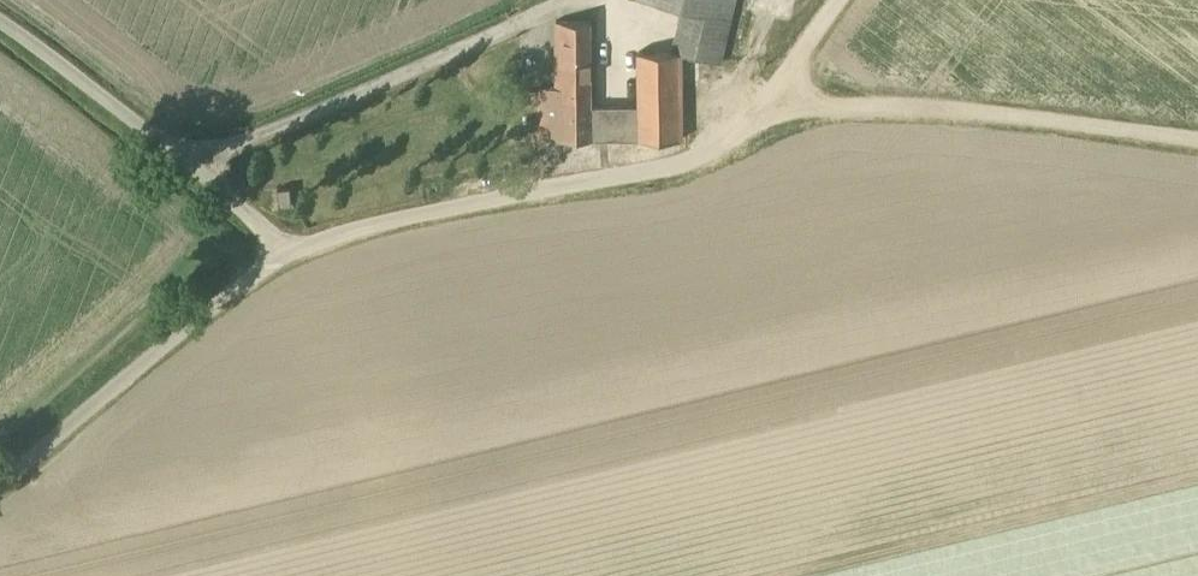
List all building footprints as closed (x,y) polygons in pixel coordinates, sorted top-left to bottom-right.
[(590,104),(591,19),(556,19),(556,53),(557,86),(540,86),(540,139),(610,139),(611,104),(590,104)] [(681,80),(681,49),(639,49),(639,52),(640,52),(640,104),(611,104),(610,139),(681,139),(681,80)] [(280,205),(293,203),(290,186),(278,187),(280,205)]
